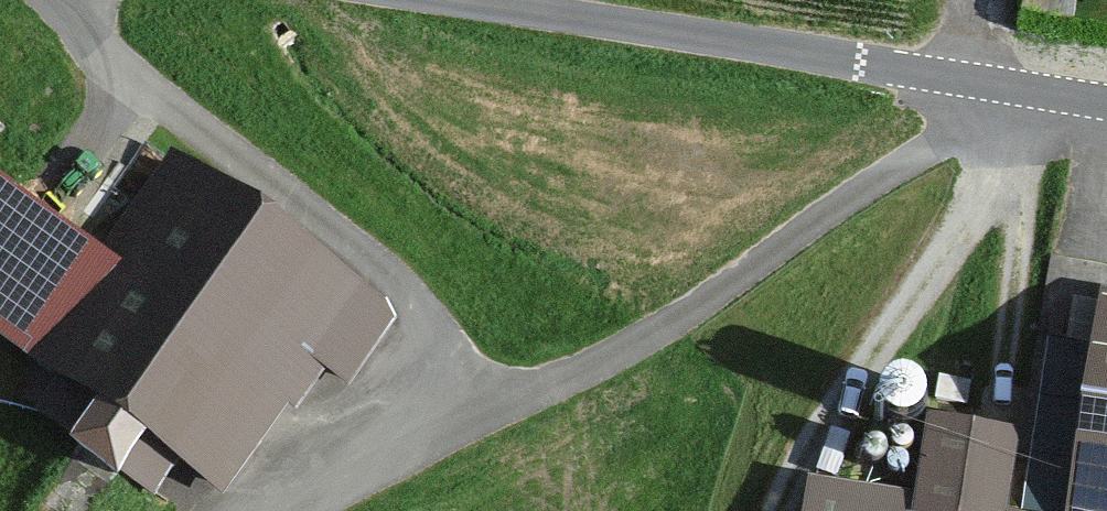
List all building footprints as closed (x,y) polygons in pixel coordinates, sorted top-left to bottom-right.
[(0,208),(0,329),(41,355),(21,384),(206,503),(294,367),(337,395),(384,323),(152,174),(92,266),(0,208)] [(1088,305),(1050,510),(1106,510),(1106,308),(1088,305)] [(1017,445),(919,429),(906,510),(1006,510),(1017,445)] [(820,500),(818,510),(887,510),(820,500)]
